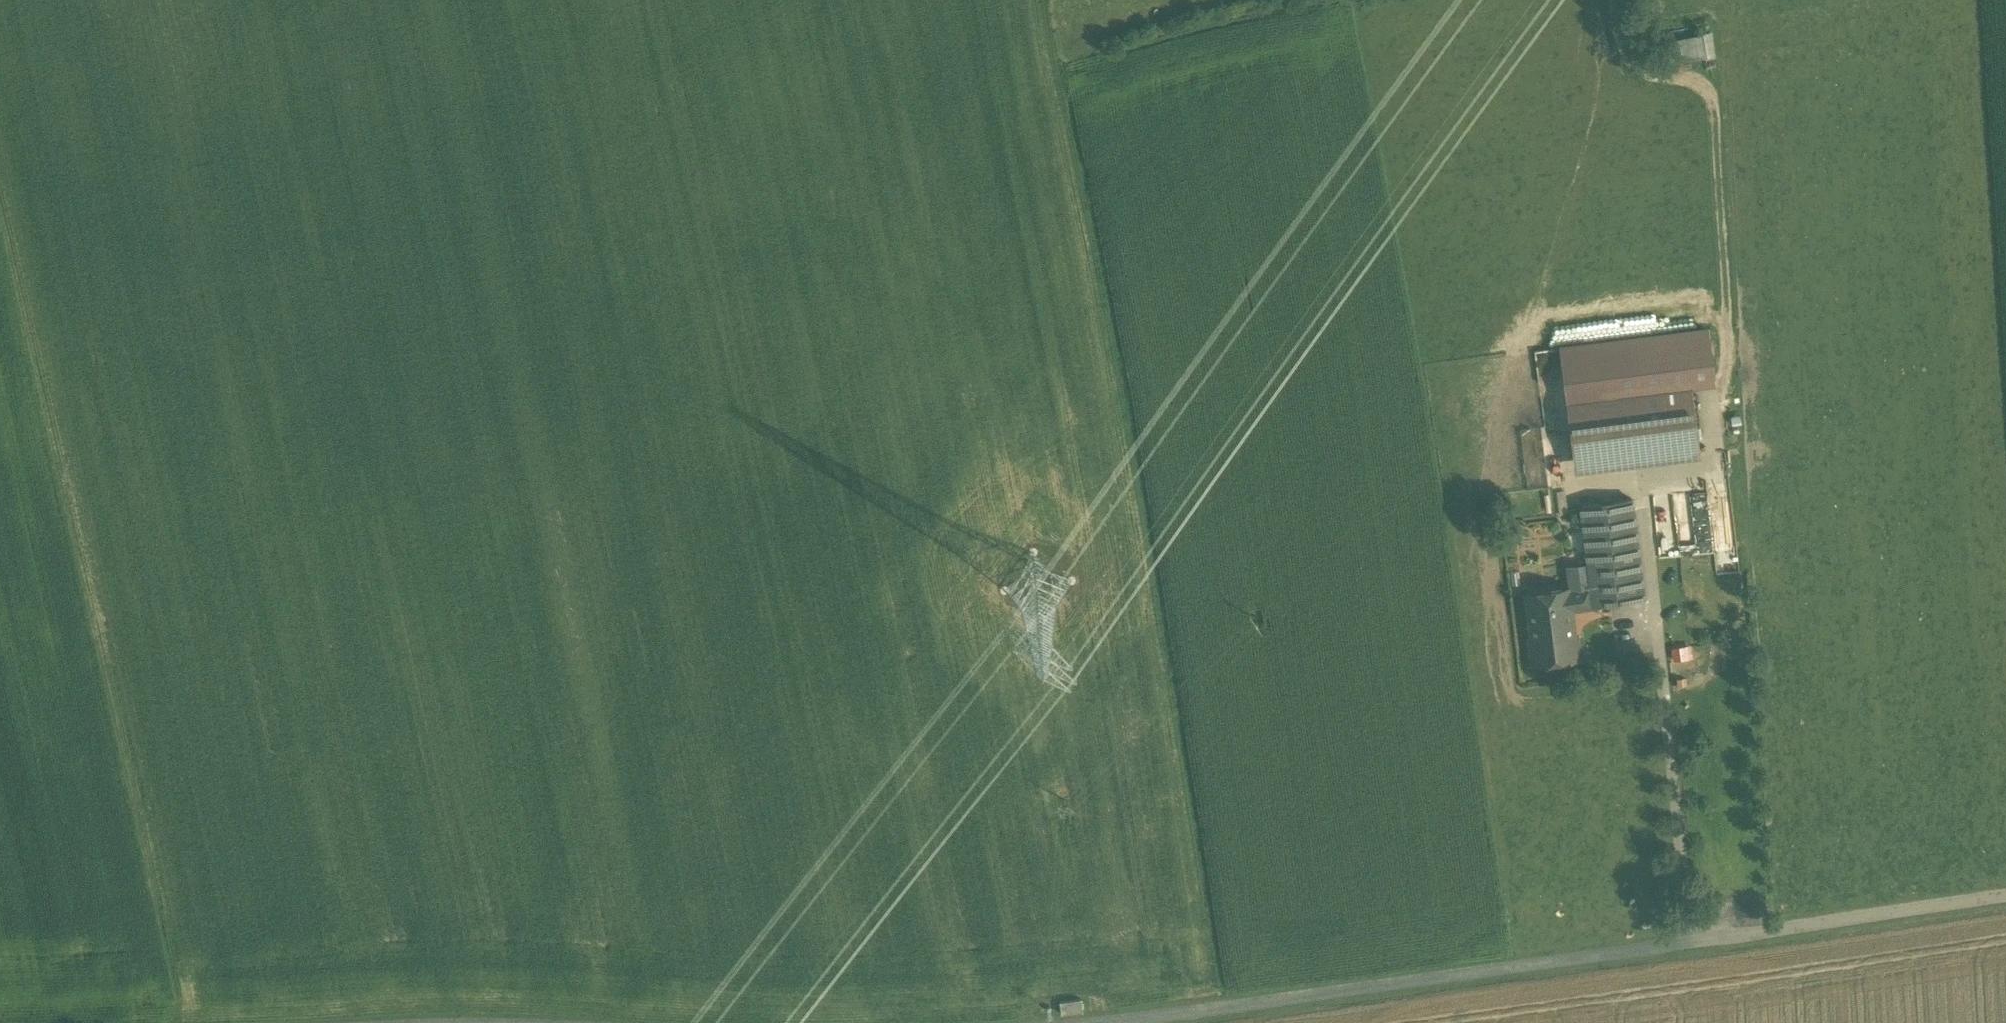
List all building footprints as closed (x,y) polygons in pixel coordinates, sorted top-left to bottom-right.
[(1701,36),(1654,44),(1657,64),(1705,56),(1701,36)] [(1561,347),(1567,394),(1689,379),(1713,377),(1706,329),(1561,347)] [(1689,379),(1567,394),(1576,468),(1699,455),(1689,379)] [(1710,493),(1699,494),(1700,509),(1712,508),(1710,493)] [(1589,565),(1594,605),(1644,599),(1631,497),(1581,504),(1589,565)] [(1567,588),(1570,608),(1594,605),(1589,565),(1568,567),(1570,588),(1567,588)] [(1567,588),(1526,593),(1531,635),(1529,635),(1532,660),(1579,655),(1577,640),(1574,641),(1570,608),(1567,588)]
